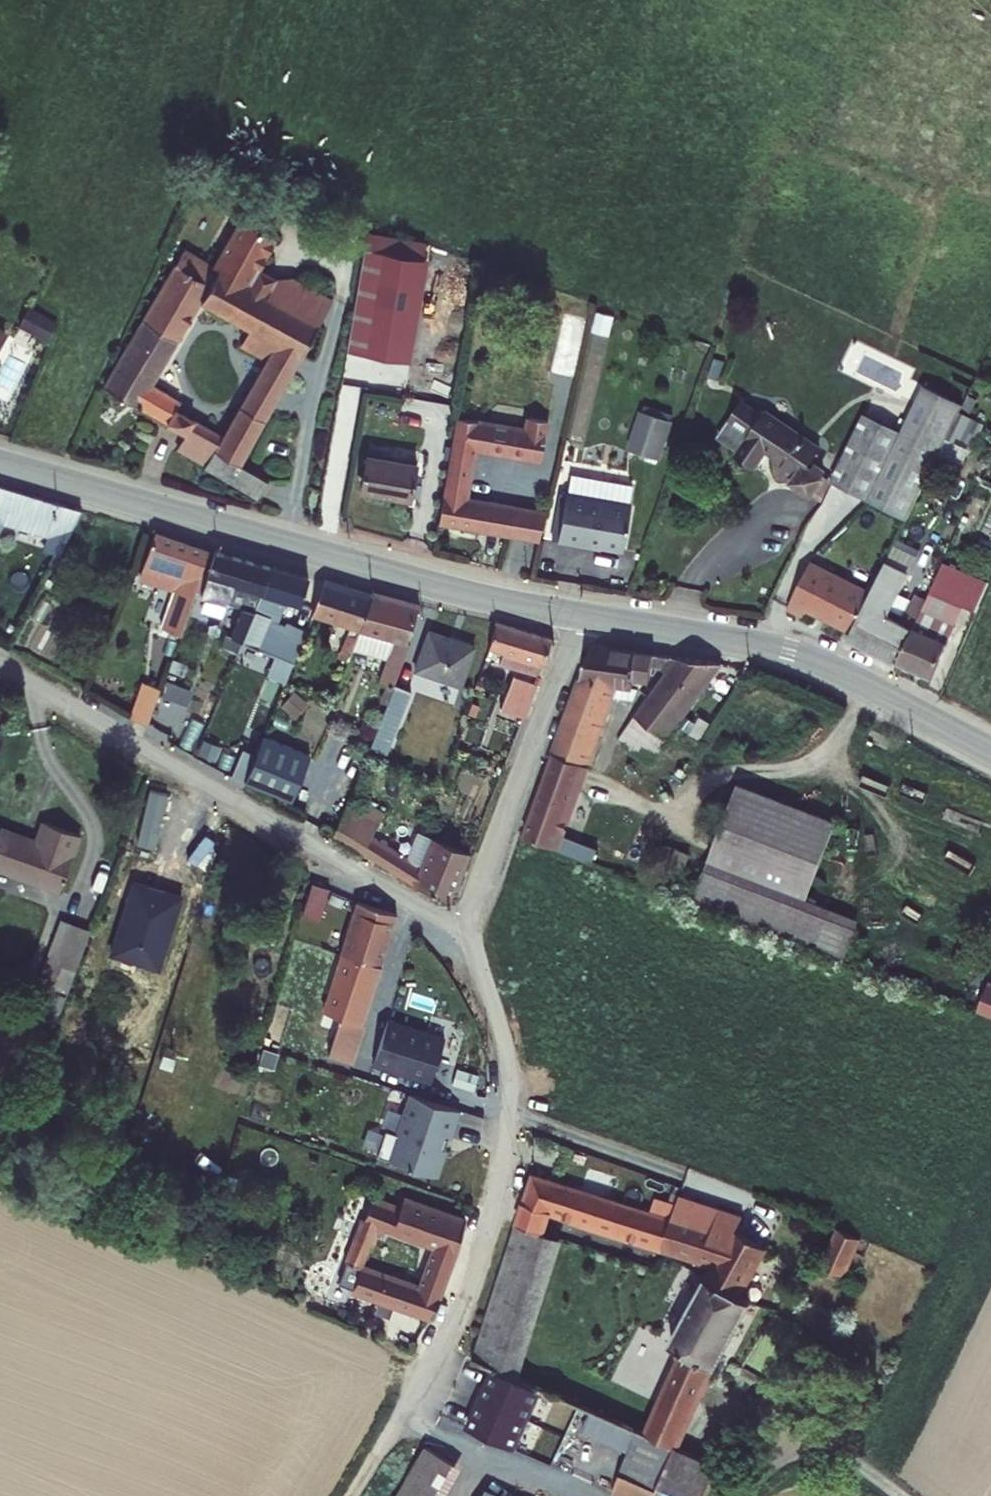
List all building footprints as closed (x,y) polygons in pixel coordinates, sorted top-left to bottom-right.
[(243,281),(313,324),(329,297),(290,275),(273,273),(256,264),(272,234),(236,214),(211,261),(215,263),(243,281)] [(204,280),(172,261),(100,382),(179,430),(171,444),(200,461),(198,464),(249,495),(260,477),(236,463),(313,324),(243,281),(224,312),(245,326),(237,341),(261,356),(217,433),(174,408),(170,399),(152,389),(143,387),(196,294),(204,280)] [(196,294),(210,303),(219,309),(224,312),(243,281),(215,263),(204,280),(196,294)] [(357,271),(343,352),(403,362),(416,280),(357,271)] [(219,309),(210,303),(206,309),(215,315),(219,309)] [(51,335),(57,313),(28,304),(21,326),(51,335)] [(550,369),(577,374),(590,315),(562,309),(550,369)] [(403,365),(400,394),(427,399),(431,370),(403,365)] [(927,378),(906,419),(944,437),(963,395),(927,378)] [(738,402),(715,436),(737,450),(734,454),(751,465),(763,447),(783,461),(777,472),(794,482),(796,480),(810,489),(819,475),(820,472),(819,469),(818,467),(815,464),(812,464),(809,464),(807,465),(805,464),(816,445),(763,410),(759,417),(738,402)] [(832,477),(907,516),(944,437),(906,419),(903,425),(867,409),(832,477)] [(638,415),(626,453),(654,462),(667,424),(638,415)] [(520,439),(451,427),(443,477),(465,481),(469,459),(535,471),(542,432),(523,428),(520,439)] [(363,459),(357,492),(407,502),(414,468),(363,459)] [(810,489),(816,493),(824,477),(819,475),(810,489)] [(568,476),(564,494),(627,508),(631,490),(568,476)] [(821,497),(830,480),(824,477),(816,493),(821,497)] [(2,519),(47,531),(44,541),(57,545),(78,505),(0,483),(0,522),(2,519)] [(563,494),(552,542),(582,548),(583,545),(616,553),(627,508),(564,494),(563,494)] [(515,508),(440,495),(435,524),(510,537),(515,508)] [(542,512),(515,508),(510,537),(535,541),(542,512)] [(177,583),(161,626),(179,632),(208,547),(154,529),(140,570),(177,583)] [(215,548),(206,584),(230,591),(233,581),(258,588),(267,564),(215,548)] [(943,559),(898,659),(930,672),(953,616),(929,605),(938,585),(962,595),(977,601),(986,579),(972,572),(943,559)] [(906,570),(886,560),(879,574),(900,584),(906,570)] [(306,576),(267,564),(258,588),(257,593),(267,596),(262,613),(277,618),(284,602),(297,606),(306,576)] [(805,564),(783,611),(800,619),(803,610),(853,631),(871,591),(805,564)] [(879,574),(871,591),(853,631),(851,635),(894,653),(921,593),(912,589),(899,621),(887,614),(900,584),(879,574)] [(322,580),(310,612),(355,627),(367,594),(322,580)] [(232,626),(242,631),(257,593),(258,588),(233,581),(230,591),(244,597),(232,626)] [(929,605),(953,616),(962,595),(938,585),(929,605)] [(369,590),(367,594),(355,627),(352,634),(348,645),(381,656),(373,679),(387,684),(418,604),(369,590)] [(274,625),(277,618),(262,613),(267,596),(257,593),(242,631),(236,643),(252,650),(256,642),(274,650),(272,656),(287,662),(299,631),(286,625),(283,629),(274,625)] [(491,620),(483,645),(496,649),(493,661),(535,675),(549,637),(491,620)] [(427,630),(414,668),(457,684),(471,646),(427,630)] [(347,632),(341,649),(346,650),(348,645),(352,634),(347,632)] [(589,641),(561,715),(585,725),(611,656),(661,663),(645,687),(676,708),(715,651),(615,636),(610,648),(589,641)] [(509,679),(505,692),(525,700),(530,686),(509,679)] [(136,696),(130,714),(149,721),(161,686),(151,683),(146,700),(136,696)] [(387,684),(363,745),(379,752),(405,690),(387,684)] [(617,793),(676,708),(645,687),(613,736),(600,755),(588,772),(617,793)] [(505,692),(501,702),(521,710),(525,700),(505,692)] [(561,715),(550,743),(574,751),(577,744),(600,755),(613,736),(585,725),(561,715)] [(550,743),(517,828),(546,838),(579,754),(574,751),(550,743)] [(261,745),(242,791),(288,810),(307,764),(261,745)] [(812,818),(711,784),(682,859),(785,894),(812,818)] [(345,793),(330,833),(402,875),(448,894),(466,849),(412,828),(401,856),(367,836),(377,811),(345,793)] [(61,901),(81,842),(43,828),(35,848),(2,836),(0,840),(0,880),(61,901)] [(682,859),(669,894),(819,953),(834,912),(785,894),(682,859)] [(308,885),(300,916),(343,928),(351,898),(308,885)] [(363,905),(351,898),(343,928),(337,951),(378,963),(392,918),(376,915),(378,907),(364,903),(363,905)] [(45,993),(57,998),(80,934),(66,929),(45,993)] [(361,1014),(378,963),(337,951),(325,991),(342,997),(338,1010),(341,1010),(337,1024),(349,1027),(348,1032),(353,1034),(347,1055),(351,1056),(359,1030),(355,1028),(358,1013),(361,1014)] [(968,1009),(990,1017),(990,995),(976,989),(968,1009)] [(325,1048),(347,1055),(353,1034),(348,1032),(349,1027),(337,1024),(341,1010),(338,1010),(342,997),(325,991),(317,1021),(333,1026),(325,1048)] [(383,1015),(371,1064),(436,1079),(448,1031),(383,1015)] [(449,1140),(458,1112),(409,1096),(396,1137),(385,1133),(376,1159),(434,1177),(446,1139),(449,1140)] [(530,1169),(471,1351),(499,1362),(549,1207),(716,1260),(709,1273),(704,1271),(669,1337),(680,1342),(643,1426),(674,1440),(705,1373),(754,1296),(742,1290),(768,1243),(729,1225),(726,1231),(670,1208),(666,1215),(530,1169)] [(362,1267),(354,1287),(435,1314),(465,1216),(400,1200),(399,1203),(371,1196),(362,1219),(434,1237),(422,1277),(366,1258),(376,1232),(344,1221),(332,1254),(362,1267)] [(840,1220),(825,1254),(861,1270),(877,1235),(840,1220)] [(512,1450),(538,1391),(491,1371),(465,1428),(512,1450)] [(425,1454),(399,1495),(440,1495),(456,1471),(425,1454)] [(487,1481),(480,1495),(519,1495),(487,1481)]
